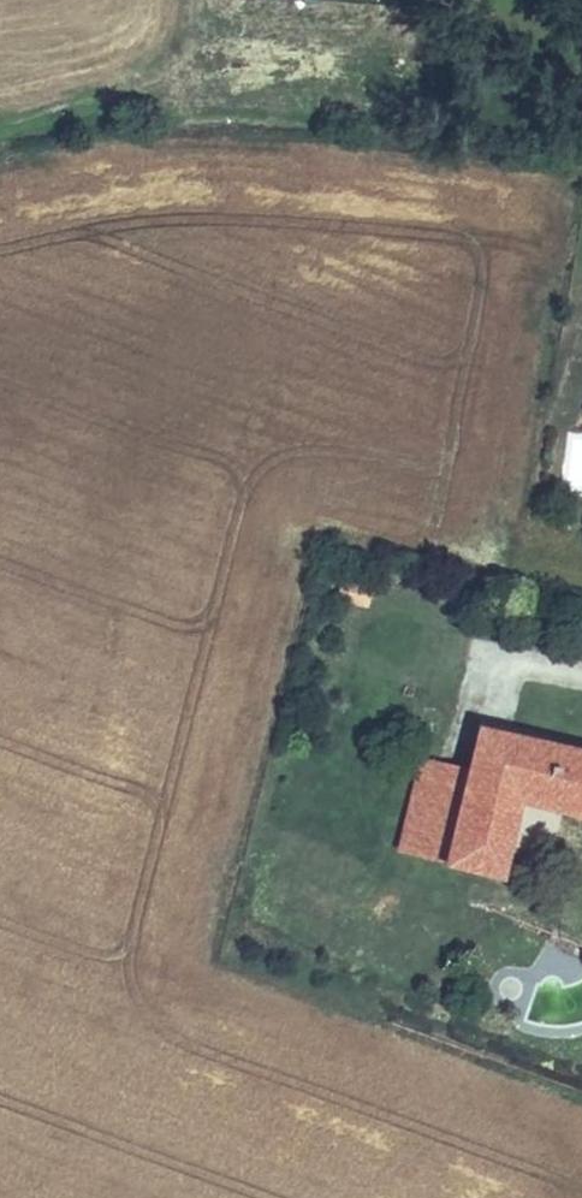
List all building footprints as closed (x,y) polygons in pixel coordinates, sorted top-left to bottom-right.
[(333,599),(366,605),(369,588),(336,582),(333,599)] [(581,799),(581,737),(486,716),(477,758),(457,850),(511,861),(530,787),(581,799)] [(398,836),(426,843),(446,752),(420,746),(398,836)] [(426,843),(457,850),(477,758),(446,752),(426,843)]
